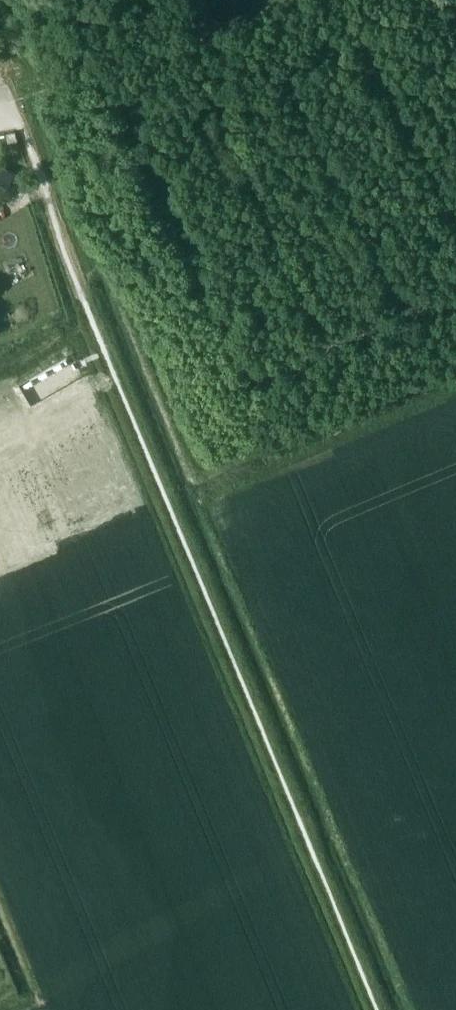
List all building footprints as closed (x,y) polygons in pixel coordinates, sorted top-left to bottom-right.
[(9,190),(17,173),(0,165),(0,186),(9,190)]
